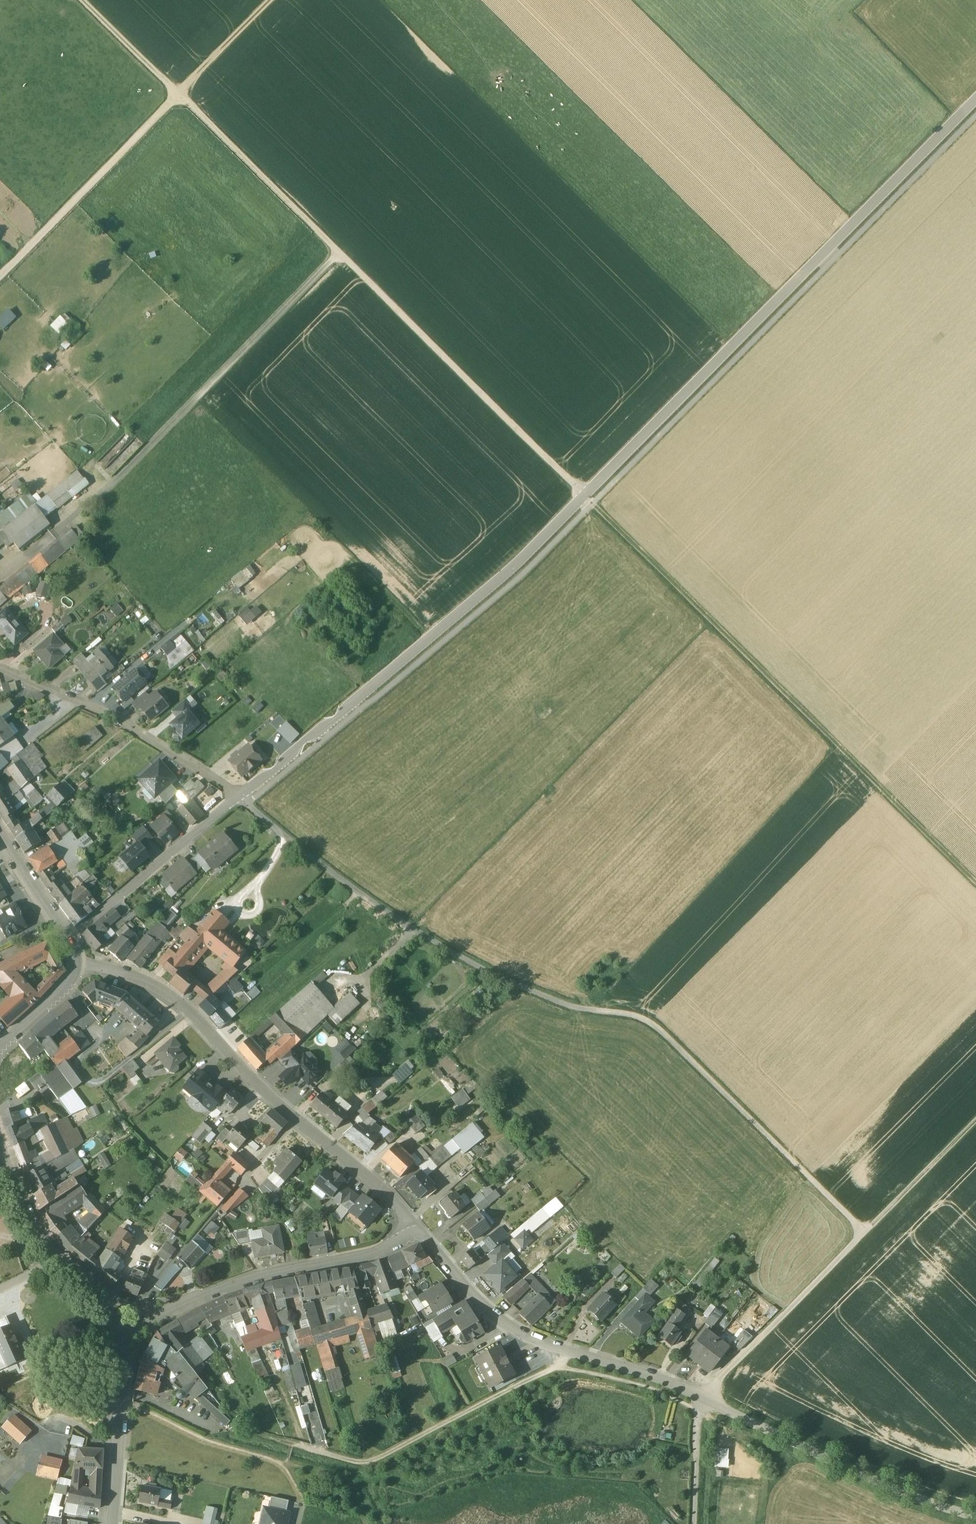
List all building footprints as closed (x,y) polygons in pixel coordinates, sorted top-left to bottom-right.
[(18,317),(11,308),(0,317),(0,326),(3,329),(18,317)] [(65,312),(52,325),(60,334),(74,321),(65,312)] [(47,496),(58,510),(89,485),(78,472),(47,496)] [(15,489),(22,484),(19,479),(12,484),(15,489)] [(34,507),(26,497),(0,517),(0,533),(34,507)] [(0,533),(0,548),(2,546),(6,551),(16,543),(44,521),(34,507),(0,533)] [(44,521),(16,543),(22,550),(54,524),(48,518),(44,521)] [(7,601),(84,537),(75,526),(0,588),(0,592),(7,601)] [(238,587),(255,578),(249,568),(232,577),(238,587)] [(48,597),(51,583),(39,580),(36,594),(48,597)] [(106,613),(112,620),(124,611),(118,603),(106,613)] [(239,615),(248,625),(258,616),(248,606),(239,615)] [(11,618),(13,616),(6,609),(0,614),(0,627),(1,626),(10,637),(8,638),(15,645),(28,634),(22,627),(20,628),(11,618)] [(60,622),(52,629),(55,633),(64,626),(60,622)] [(54,635),(35,651),(49,668),(63,656),(55,647),(60,643),(54,635)] [(176,649),(170,642),(161,649),(168,656),(176,649)] [(98,650),(87,660),(81,653),(71,662),(78,670),(81,668),(87,675),(106,659),(98,650)] [(106,659),(87,675),(93,682),(91,684),(97,692),(107,684),(101,678),(113,667),(106,659)] [(135,670),(112,689),(123,703),(146,683),(135,670)] [(145,692),(131,704),(136,710),(138,708),(150,698),(145,692)] [(150,698),(138,708),(140,710),(142,710),(151,721),(167,707),(164,703),(160,703),(154,695),(156,694),(155,693),(150,698)] [(185,700),(172,712),(178,719),(187,711),(188,712),(192,709),(189,705),(185,700)] [(194,701),(189,705),(192,709),(197,704),(194,701)] [(9,702),(1,709),(6,715),(14,709),(9,702)] [(1,719),(6,715),(1,709),(0,710),(0,747),(14,737),(1,719)] [(178,719),(171,725),(176,732),(182,739),(199,725),(188,712),(187,711),(178,719)] [(286,723),(278,731),(290,743),(298,735),(286,723)] [(95,727),(77,742),(84,751),(103,736),(95,727)] [(182,739),(176,732),(174,734),(173,738),(176,741),(180,741),(182,739)] [(8,763),(14,758),(24,750),(14,737),(0,747),(0,771),(8,763)] [(32,743),(25,749),(24,750),(14,758),(18,763),(21,761),(34,778),(42,771),(35,762),(43,756),(32,743)] [(249,746),(230,762),(241,776),(249,769),(250,770),(255,766),(254,765),(260,760),(249,746)] [(8,763),(0,771),(0,772),(5,774),(8,772),(7,770),(18,763),(14,758),(8,763)] [(34,778),(21,761),(18,763),(7,770),(8,772),(16,783),(21,789),(29,783),(34,778)] [(175,779),(159,761),(139,780),(155,798),(170,784),(175,779)] [(1,785),(4,791),(11,786),(16,783),(8,772),(5,774),(0,772),(0,786),(1,785)] [(176,795),(184,805),(190,799),(192,800),(204,787),(198,781),(195,785),(190,780),(176,795)] [(4,791),(1,785),(0,786),(0,791),(3,795),(0,797),(5,796),(8,800),(9,801),(19,791),(21,789),(16,783),(11,786),(4,791)] [(29,783),(21,789),(19,791),(24,797),(24,798),(35,789),(29,783)] [(71,795),(60,784),(48,796),(54,802),(58,807),(71,795)] [(170,784),(158,795),(166,804),(178,792),(170,784)] [(43,799),(35,789),(24,798),(32,808),(43,799)] [(8,800),(5,796),(0,797),(0,814),(8,826),(15,821),(11,815),(16,812),(13,807),(24,797),(19,791),(9,801),(8,800)] [(184,805),(179,809),(193,825),(205,815),(202,811),(192,800),(190,799),(184,805)] [(54,802),(45,810),(49,814),(58,807),(54,802)] [(45,810),(39,815),(43,820),(49,814),(45,810)] [(178,824),(167,811),(162,815),(165,819),(166,818),(174,828),(178,824)] [(27,821),(19,827),(15,821),(8,826),(16,839),(31,829),(31,830),(32,829),(43,820),(39,815),(29,824),(27,821)] [(165,819),(153,829),(165,843),(177,832),(174,828),(166,818),(165,819)] [(143,826),(132,837),(138,844),(141,847),(152,838),(143,826)] [(31,829),(16,839),(25,853),(40,843),(31,830),(31,829)] [(56,829),(48,834),(55,844),(62,839),(56,829)] [(83,850),(94,844),(89,833),(77,839),(83,850)] [(222,833),(198,853),(199,854),(211,868),(213,870),(237,850),(222,833)] [(63,840),(54,847),(48,847),(51,853),(55,850),(66,866),(76,859),(63,840)] [(138,844),(121,858),(131,871),(149,856),(141,847),(138,844)] [(48,847),(37,854),(28,860),(38,874),(57,862),(51,853),(48,847)] [(211,868),(199,854),(194,858),(201,867),(206,873),(211,868)] [(194,858),(193,857),(186,863),(194,872),(194,873),(201,867),(194,858)] [(183,858),(174,866),(173,865),(169,868),(170,869),(163,876),(164,877),(158,882),(165,891),(171,886),(175,891),(184,884),(182,882),(194,873),(194,872),(186,863),(183,858)] [(76,859),(66,866),(73,876),(83,869),(76,859)] [(83,872),(78,875),(80,877),(77,879),(82,884),(88,878),(83,872)] [(88,878),(82,884),(81,885),(87,892),(95,885),(94,883),(98,880),(93,874),(88,878)] [(51,876),(43,881),(47,888),(56,882),(51,876)] [(76,877),(68,884),(68,883),(64,886),(71,895),(81,885),(82,884),(77,879),(76,877)] [(56,882),(47,888),(59,906),(71,895),(64,886),(59,880),(56,882)] [(71,895),(59,906),(75,926),(92,912),(85,904),(92,897),(87,892),(81,885),(71,895)] [(180,900),(170,911),(175,915),(185,904),(180,900)] [(14,902),(2,909),(5,915),(8,919),(17,914),(20,912),(14,902)] [(113,909),(99,921),(105,928),(107,926),(119,917),(113,909)] [(246,952),(221,931),(229,922),(215,910),(195,933),(194,935),(208,947),(227,963),(233,968),(246,952)] [(8,919),(5,915),(0,918),(0,925),(1,927),(0,930),(2,933),(5,933),(7,938),(25,928),(17,914),(8,919)] [(99,921),(81,936),(95,952),(107,942),(102,935),(107,931),(105,928),(99,921)] [(157,923),(147,935),(156,942),(160,937),(166,943),(171,936),(157,923)] [(125,925),(116,934),(121,939),(130,930),(125,925)] [(188,927),(179,937),(185,942),(193,932),(188,927)] [(244,938),(261,947),(265,938),(248,929),(244,938)] [(121,939),(109,952),(121,962),(140,940),(130,930),(121,939)] [(175,954),(170,959),(181,969),(186,973),(208,947),(194,935),(195,933),(193,932),(185,942),(187,943),(177,955),(175,954)] [(147,935),(125,958),(140,969),(153,951),(150,949),(156,942),(147,935)] [(48,941),(19,955),(26,969),(46,959),(55,954),(48,941)] [(169,949),(157,962),(163,967),(170,959),(175,954),(169,949)] [(51,969),(61,964),(55,954),(46,959),(51,969)] [(0,965),(0,970),(6,981),(18,973),(26,969),(19,955),(0,965)] [(248,958),(238,966),(241,970),(251,962),(248,958)] [(181,969),(170,959),(163,967),(174,977),(181,969)] [(233,968),(227,963),(225,965),(225,971),(205,989),(213,995),(231,977),(235,973),(236,973),(232,969),(233,968)] [(53,973),(34,991),(39,999),(64,972),(65,971),(61,964),(51,969),(50,970),(50,971),(50,972),(51,973),(52,973),(53,973)] [(186,973),(181,969),(174,977),(169,983),(184,996),(190,987),(196,981),(186,973)] [(12,997),(0,1008),(0,1017),(8,1027),(25,1013),(39,999),(34,991),(19,977),(18,973),(6,981),(0,970),(0,984),(12,997)] [(325,971),(316,978),(320,983),(329,975),(325,971)] [(235,973),(231,977),(236,982),(240,979),(235,973)] [(213,995),(212,996),(215,999),(218,995),(220,997),(230,988),(235,993),(241,988),(236,982),(231,977),(213,995)] [(203,987),(196,981),(190,987),(198,994),(203,988),(203,987)] [(127,995),(96,982),(83,992),(93,1004),(97,1001),(115,1008),(127,995)] [(296,996),(288,1004),(293,1010),(316,991),(310,984),(296,996)] [(205,989),(203,987),(203,988),(198,994),(206,1000),(211,995),(212,996),(213,995),(205,989)] [(252,1000),(241,988),(235,993),(246,1005),(252,1000)] [(295,1026),(305,1036),(328,1015),(327,1014),(332,1009),(316,991),(293,1010),(302,1020),(295,1026)] [(332,1009),(327,1014),(328,1015),(336,1024),(359,1003),(350,993),(332,1009)] [(159,1023),(127,995),(115,1008),(141,1031),(147,1036),(159,1023)] [(206,1000),(199,1007),(209,1018),(219,1008),(221,1006),(215,999),(212,996),(211,995),(206,1000)] [(67,1001),(58,1008),(59,1009),(52,1014),(61,1027),(77,1015),(67,1001)] [(293,1010),(288,1004),(281,1010),(295,1026),(302,1020),(293,1010)] [(219,1008),(209,1018),(220,1029),(230,1020),(228,1017),(219,1008)] [(285,1035),(269,1049),(273,1054),(276,1057),(279,1060),(305,1036),(295,1026),(281,1010),(270,1019),(273,1022),(285,1035)] [(50,1045),(46,1041),(61,1027),(52,1014),(51,1013),(30,1032),(31,1032),(32,1034),(44,1050),(48,1056),(57,1049),(53,1043),(50,1045)] [(270,1019),(248,1039),(251,1042),(273,1022),(270,1019)] [(131,1042),(138,1049),(149,1037),(147,1036),(141,1031),(131,1042)] [(81,1032),(71,1039),(77,1046),(86,1039),(81,1032)] [(32,1034),(19,1045),(30,1059),(44,1050),(32,1034)] [(127,1038),(117,1046),(128,1060),(138,1049),(131,1042),(127,1038)] [(179,1067),(178,1066),(187,1057),(178,1048),(181,1046),(174,1038),(155,1054),(172,1073),(179,1067)] [(57,1049),(48,1056),(56,1066),(65,1060),(79,1049),(77,1046),(71,1039),(57,1049)] [(86,1039),(77,1046),(79,1049),(81,1051),(90,1045),(86,1039)] [(248,1039),(237,1049),(244,1057),(255,1047),(251,1042),(248,1039)] [(346,1039),(337,1048),(346,1058),(356,1049),(346,1039)] [(262,1055),(255,1047),(244,1057),(256,1071),(267,1061),(269,1063),(276,1057),(273,1054),(269,1049),(262,1055)] [(300,1059),(291,1050),(279,1061),(288,1070),(300,1059)] [(25,1069),(17,1058),(10,1064),(17,1074),(25,1069)] [(288,1070),(280,1078),(287,1085),(296,1077),(302,1077),(309,1084),(320,1074),(313,1066),(309,1066),(301,1058),(300,1059),(288,1070)] [(133,1059),(123,1067),(131,1079),(137,1075),(135,1072),(140,1068),(133,1059)] [(353,1068),(345,1059),(342,1062),(350,1071),(353,1068)] [(81,1082),(65,1060),(56,1066),(73,1089),(81,1082)] [(350,1071),(342,1062),(334,1070),(341,1078),(350,1071)] [(401,1083),(414,1072),(406,1062),(393,1074),(401,1083)] [(56,1066),(41,1077),(46,1084),(58,1100),(73,1089),(56,1066)] [(15,1071),(2,1081),(11,1094),(25,1085),(15,1071)] [(214,1089),(206,1082),(209,1079),(199,1071),(187,1084),(196,1092),(193,1096),(203,1104),(205,1101),(214,1108),(211,1111),(212,1112),(216,1107),(227,1094),(217,1086),(214,1089)] [(41,1077),(33,1084),(37,1091),(46,1084),(41,1077)] [(472,1079),(463,1088),(468,1095),(478,1086),(472,1079)] [(232,1089),(216,1107),(224,1115),(230,1109),(233,1112),(244,1099),(238,1093),(237,1094),(232,1089)] [(338,1099),(330,1092),(326,1097),(334,1104),(338,1099)] [(382,1092),(370,1101),(375,1108),(387,1098),(382,1092)] [(321,1093),(310,1106),(323,1117),(334,1104),(326,1097),(321,1093)] [(349,1107),(338,1098),(338,1099),(334,1104),(344,1112),(349,1107)] [(370,1101),(363,1108),(368,1114),(375,1108),(370,1101)] [(344,1112),(334,1104),(323,1117),(323,1118),(323,1117),(336,1128),(337,1129),(348,1116),(344,1112)] [(363,1108),(356,1113),(364,1122),(369,1116),(368,1114),(363,1108)] [(288,1123),(272,1110),(262,1122),(269,1128),(278,1135),(288,1123)] [(17,1111),(2,1116),(6,1130),(13,1147),(22,1142),(28,1138),(34,1135),(34,1134),(41,1131),(40,1131),(47,1127),(41,1116),(27,1123),(28,1125),(22,1128),(17,1111)] [(221,1123),(218,1126),(224,1130),(225,1128),(231,1122),(226,1117),(221,1123)] [(47,1127),(40,1131),(41,1131),(44,1138),(47,1144),(70,1133),(66,1126),(69,1124),(66,1118),(54,1124),(47,1127)] [(215,1118),(211,1123),(217,1127),(218,1126),(221,1123),(215,1118)] [(420,1121),(411,1128),(416,1134),(425,1126),(420,1121)] [(200,1143),(205,1139),(209,1143),(218,1134),(206,1122),(192,1135),(200,1143)] [(252,1134),(239,1123),(230,1133),(226,1138),(227,1139),(239,1149),(250,1136),(252,1134)] [(472,1124),(429,1158),(417,1167),(421,1172),(426,1177),(437,1167),(460,1150),(464,1155),(484,1139),(480,1134),(472,1124)] [(368,1126),(363,1132),(356,1125),(344,1135),(359,1146),(361,1143),(370,1150),(381,1136),(377,1133),(380,1130),(374,1125),(371,1129),(368,1126)] [(224,1130),(217,1138),(222,1143),(227,1139),(226,1138),(230,1133),(225,1128),(224,1130)] [(263,1135),(259,1140),(261,1142),(267,1147),(278,1135),(269,1128),(263,1135)] [(252,1134),(250,1136),(257,1142),(259,1140),(263,1135),(256,1129),(252,1134)] [(70,1133),(47,1144),(50,1151),(48,1154),(37,1160),(40,1167),(41,1167),(43,1166),(47,1164),(56,1159),(74,1149),(79,1145),(83,1143),(76,1130),(70,1133)] [(41,1131),(34,1134),(34,1135),(28,1138),(31,1143),(38,1141),(44,1138),(41,1131)] [(27,1154),(22,1142),(13,1147),(20,1163),(25,1176),(40,1167),(37,1160),(32,1151),(27,1154)] [(414,1161),(396,1144),(382,1160),(400,1177),(414,1163),(415,1162),(414,1161)] [(181,1148),(176,1156),(183,1161),(188,1153),(181,1148)] [(286,1149),(273,1164),(277,1168),(273,1172),(281,1179),(291,1168),(294,1170),(301,1162),(286,1149)] [(422,1154),(420,1151),(415,1154),(418,1157),(414,1161),(415,1162),(414,1163),(417,1167),(429,1158),(424,1152),(422,1154)] [(99,1155),(104,1168),(110,1165),(105,1152),(99,1155)] [(234,1155),(221,1168),(228,1173),(233,1167),(241,1174),(248,1167),(234,1155)] [(56,1159),(47,1164),(52,1172),(60,1167),(56,1159)] [(25,1176),(24,1176),(34,1196),(51,1186),(51,1187),(54,1186),(49,1177),(51,1176),(48,1170),(46,1171),(43,1166),(41,1167),(40,1167),(25,1176)] [(221,1168),(212,1178),(218,1183),(228,1173),(221,1168)] [(326,1170),(315,1184),(331,1197),(342,1183),(344,1181),(335,1173),(333,1176),(326,1170)] [(421,1172),(406,1185),(408,1187),(411,1191),(412,1191),(419,1199),(426,1193),(428,1197),(436,1190),(433,1187),(434,1186),(426,1177),(421,1172)] [(218,1183),(212,1178),(200,1192),(217,1207),(229,1193),(225,1190),(218,1183)] [(280,1188),(268,1178),(259,1189),(269,1203),(278,1196),(275,1194),(280,1188)] [(34,1196),(31,1198),(39,1212),(61,1198),(79,1186),(74,1179),(57,1189),(58,1193),(55,1195),(51,1187),(51,1186),(34,1196)] [(352,1191),(342,1183),(331,1197),(340,1205),(352,1191)] [(61,1198),(39,1213),(38,1213),(51,1232),(59,1226),(61,1224),(67,1221),(63,1215),(81,1203),(87,1197),(79,1185),(79,1186),(61,1198)] [(242,1187),(222,1207),(229,1215),(249,1195),(242,1187)] [(352,1191),(340,1205),(350,1212),(361,1198),(352,1191)] [(465,1206),(454,1192),(442,1203),(447,1209),(445,1211),(451,1218),(465,1206)] [(480,1193),(471,1200),(475,1206),(485,1198),(480,1193)] [(87,1197),(81,1203),(89,1212),(98,1203),(90,1194),(87,1197)] [(371,1204),(362,1196),(361,1198),(350,1212),(351,1213),(358,1218),(358,1219),(367,1226),(379,1211),(378,1210),(378,1207),(374,1203),(371,1204)] [(485,1198),(475,1206),(480,1212),(490,1205),(485,1198)] [(98,1203),(89,1212),(92,1214),(98,1220),(102,1216),(106,1211),(100,1206),(98,1203)] [(185,1217),(177,1211),(171,1217),(180,1223),(185,1217)] [(171,1217),(165,1213),(160,1221),(165,1225),(174,1232),(180,1223),(171,1217)] [(98,1220),(92,1214),(81,1225),(87,1231),(96,1222),(98,1220)] [(478,1214),(462,1226),(473,1240),(489,1228),(478,1214)] [(210,1236),(219,1226),(212,1221),(204,1230),(210,1236)] [(59,1226),(51,1232),(53,1234),(63,1227),(61,1224),(59,1226)] [(65,1230),(55,1237),(68,1251),(81,1238),(80,1238),(70,1226),(65,1230)] [(63,1227),(53,1234),(55,1237),(65,1230),(63,1227)] [(265,1240),(253,1242),(256,1257),(283,1252),(278,1227),(263,1230),(265,1240)] [(500,1227),(483,1241),(485,1244),(486,1245),(490,1252),(501,1243),(508,1237),(500,1227)] [(119,1230),(107,1250),(120,1259),(133,1240),(119,1230)] [(248,1230),(231,1234),(239,1245),(250,1243),(248,1230)] [(81,1238),(68,1251),(85,1266),(92,1271),(97,1264),(92,1259),(97,1253),(96,1249),(87,1242),(92,1236),(87,1231),(80,1238),(81,1238)] [(515,1240),(523,1248),(532,1240),(525,1231),(515,1240)] [(315,1232),(306,1235),(308,1243),(317,1240),(315,1232)] [(354,1236),(338,1241),(340,1249),(356,1244),(354,1236)] [(317,1240),(308,1243),(310,1256),(327,1254),(325,1238),(317,1240)] [(193,1241),(178,1258),(173,1263),(180,1269),(181,1270),(185,1265),(190,1269),(205,1253),(193,1241)] [(175,1249),(166,1242),(161,1249),(170,1255),(175,1249)] [(490,1252),(487,1255),(496,1266),(502,1261),(506,1265),(514,1258),(501,1243),(490,1252)] [(419,1244),(402,1252),(409,1266),(414,1263),(425,1257),(419,1244)] [(486,1245),(475,1254),(472,1249),(460,1259),(469,1269),(487,1255),(490,1252),(486,1245)] [(97,1264),(92,1271),(113,1287),(120,1278),(111,1271),(120,1259),(107,1250),(97,1264)] [(402,1252),(387,1258),(393,1273),(409,1266),(402,1252)] [(425,1257),(414,1263),(418,1269),(433,1262),(427,1256),(425,1257)] [(386,1259),(371,1264),(382,1294),(398,1289),(386,1259)] [(485,1276),(500,1292),(517,1277),(506,1265),(502,1261),(496,1266),(485,1276)] [(180,1269),(173,1263),(163,1276),(170,1281),(180,1269)] [(621,1263),(613,1272),(618,1277),(626,1268),(621,1263)] [(363,1266),(353,1268),(357,1281),(359,1281),(362,1290),(370,1288),(366,1277),(367,1277),(363,1266)] [(147,1274),(133,1268),(123,1290),(137,1295),(147,1274)] [(352,1268),(337,1270),(344,1293),(348,1292),(358,1289),(352,1268)] [(327,1272),(294,1278),(299,1296),(300,1297),(311,1295),(332,1291),(327,1272)] [(555,1301),(529,1275),(523,1280),(529,1287),(539,1297),(549,1307),(555,1301)] [(294,1278),(281,1281),(284,1299),(285,1299),(295,1297),(299,1296),(294,1278)] [(529,1287),(523,1280),(503,1298),(510,1305),(529,1287)] [(281,1281),(264,1284),(268,1294),(274,1292),(276,1300),(278,1300),(284,1299),(281,1281)] [(264,1284),(248,1289),(242,1291),(245,1301),(252,1299),(255,1306),(270,1302),(268,1294),(264,1284)] [(440,1284),(417,1297),(420,1303),(427,1300),(426,1299),(443,1289),(440,1284)] [(410,1286),(403,1290),(410,1301),(416,1298),(410,1286)] [(358,1289),(348,1292),(350,1299),(361,1295),(359,1289),(358,1289)] [(443,1289),(426,1299),(427,1300),(430,1306),(432,1305),(435,1311),(450,1302),(443,1289)] [(643,1289),(635,1298),(639,1301),(645,1294),(646,1295),(648,1293),(643,1289)] [(242,1291),(223,1297),(230,1314),(248,1307),(245,1301),(242,1291)] [(603,1294),(589,1309),(588,1308),(587,1309),(601,1321),(602,1321),(601,1320),(615,1305),(616,1305),(617,1305),(603,1292),(602,1293),(603,1294)] [(639,1301),(628,1314),(631,1317),(624,1324),(639,1337),(651,1323),(642,1315),(654,1302),(646,1295),(645,1294),(639,1301)] [(311,1295),(300,1297),(309,1326),(310,1332),(319,1329),(318,1329),(319,1328),(314,1310),(311,1295)] [(361,1295),(350,1299),(360,1332),(372,1328),(361,1295)] [(299,1296),(295,1297),(294,1298),(300,1322),(307,1320),(300,1297),(299,1296)] [(223,1297),(199,1308),(206,1318),(209,1321),(215,1319),(219,1317),(229,1312),(223,1297)] [(539,1297),(521,1314),(531,1325),(549,1307),(539,1297)] [(284,1299),(278,1300),(280,1311),(280,1312),(287,1310),(285,1299),(284,1299)] [(689,1308),(679,1301),(674,1309),(677,1311),(677,1310),(684,1314),(689,1308)] [(270,1302),(255,1306),(257,1311),(272,1306),(270,1302)] [(461,1302),(432,1319),(441,1334),(457,1324),(455,1321),(468,1314),(461,1302)] [(398,1315),(393,1304),(387,1307),(392,1317),(398,1315)] [(272,1306),(257,1311),(262,1324),(264,1330),(258,1332),(256,1333),(261,1346),(281,1339),(277,1326),(276,1323),(275,1313),(274,1312),(272,1306)] [(386,1306),(374,1310),(378,1322),(392,1318),(392,1317),(387,1307),(386,1306)] [(199,1308),(177,1321),(183,1331),(198,1322),(206,1318),(199,1308)] [(716,1309),(704,1323),(712,1329),(723,1315),(716,1309)] [(280,1311),(274,1312),(275,1313),(276,1323),(290,1320),(287,1310),(280,1312),(280,1311)] [(374,1310),(367,1312),(371,1324),(378,1322),(374,1310)] [(677,1311),(668,1323),(675,1329),(685,1315),(684,1314),(677,1310),(677,1311)] [(229,1312),(219,1317),(222,1325),(232,1321),(229,1312)] [(468,1314),(455,1321),(457,1324),(462,1334),(462,1336),(461,1336),(460,1340),(462,1342),(465,1343),(468,1342),(469,1340),(472,1338),(474,1338),(483,1333),(477,1323),(476,1324),(473,1321),(475,1320),(471,1312),(468,1314)] [(0,1319),(0,1329),(10,1325),(6,1316),(0,1319)] [(206,1318),(198,1322),(204,1331),(207,1330),(212,1326),(209,1321),(206,1318)] [(177,1321),(157,1332),(163,1343),(167,1340),(179,1352),(188,1345),(179,1333),(183,1331),(177,1321)] [(319,1329),(310,1332),(314,1344),(315,1346),(317,1345),(330,1341),(347,1336),(350,1335),(345,1321),(319,1328),(318,1329),(319,1329)] [(667,1323),(657,1337),(671,1347),(674,1341),(677,1343),(682,1337),(679,1335),(681,1332),(675,1329),(668,1323),(667,1323)] [(262,1324),(256,1326),(258,1332),(264,1330),(262,1324)] [(0,1329),(0,1352),(7,1368),(26,1360),(10,1325),(0,1329)] [(216,1332),(212,1326),(207,1330),(211,1336),(216,1332)] [(309,1326),(294,1331),(299,1348),(314,1344),(310,1332),(309,1326)] [(360,1332),(358,1333),(362,1348),(376,1343),(372,1328),(360,1332)] [(717,1340),(706,1331),(687,1356),(698,1364),(717,1340)] [(744,1331),(732,1345),(739,1351),(752,1337),(744,1331)] [(157,1332),(142,1358),(156,1366),(162,1356),(177,1375),(176,1375),(177,1377),(178,1376),(187,1387),(182,1392),(181,1392),(185,1395),(190,1391),(196,1399),(201,1395),(208,1390),(205,1386),(192,1370),(179,1353),(177,1354),(168,1345),(163,1343),(157,1332)] [(238,1333),(232,1336),(237,1346),(243,1343),(241,1339),(238,1333)] [(256,1333),(241,1339),(243,1343),(246,1352),(255,1349),(261,1346),(256,1333)] [(347,1336),(330,1341),(332,1347),(349,1342),(347,1336)] [(201,1362),(188,1345),(179,1352),(167,1340),(163,1343),(168,1345),(177,1354),(179,1353),(192,1370),(201,1362)] [(717,1340),(698,1364),(709,1373),(729,1349),(717,1340)] [(330,1341),(317,1345),(325,1372),(336,1368),(338,1368),(332,1347),(330,1341)] [(376,1343),(362,1348),(366,1359),(380,1355),(376,1343)] [(499,1347),(476,1360),(490,1388),(514,1376),(499,1347)] [(255,1349),(246,1352),(249,1358),(255,1370),(262,1367),(255,1349)] [(448,1366),(458,1362),(453,1353),(444,1358),(448,1366)] [(177,1375),(162,1356),(156,1366),(163,1370),(161,1377),(164,1377),(181,1392),(182,1392),(187,1387),(178,1376),(177,1377),(176,1375),(177,1375)] [(156,1366),(142,1358),(134,1389),(156,1395),(156,1393),(158,1394),(159,1390),(157,1390),(161,1377),(163,1370),(156,1366)] [(289,1367),(295,1389),(306,1387),(300,1364),(289,1367)] [(336,1368),(325,1372),(328,1383),(339,1379),(336,1368)] [(230,1421),(201,1395),(196,1399),(226,1426),(230,1421)] [(309,1403),(296,1407),(303,1428),(307,1427),(311,1439),(318,1436),(317,1434),(321,1432),(319,1428),(321,1427),(318,1418),(307,1422),(305,1415),(312,1412),(309,1403)] [(31,1432),(14,1416),(3,1427),(21,1444),(31,1432)] [(71,1444),(83,1446),(85,1437),(73,1435),(71,1444)] [(717,1448),(716,1466),(728,1466),(728,1448),(717,1448)] [(103,1451),(79,1449),(75,1467),(84,1468),(92,1468),(102,1469),(103,1451)] [(59,1480),(64,1459),(43,1454),(38,1475),(59,1480)] [(84,1468),(75,1467),(73,1478),(72,1481),(81,1483),(84,1468)] [(102,1469),(92,1468),(92,1484),(101,1485),(102,1469)] [(81,1483),(72,1481),(71,1487),(79,1489),(81,1483)] [(156,1485),(151,1484),(150,1487),(142,1486),(139,1503),(158,1506),(159,1499),(161,1489),(155,1488),(156,1485)] [(79,1489),(71,1487),(68,1502),(91,1506),(99,1508),(100,1492),(79,1489)] [(272,1497),(269,1509),(287,1513),(289,1501),(272,1497)] [(172,1501),(159,1499),(158,1506),(158,1507),(170,1509),(172,1501)] [(91,1506),(68,1502),(65,1513),(89,1517),(91,1506)] [(207,1507),(203,1523),(217,1523),(217,1521),(215,1520),(217,1509),(207,1507)] [(290,1514),(287,1513),(269,1509),(264,1508),(260,1523),(287,1523),(290,1514)] [(48,1523),(62,1523),(63,1518),(49,1515),(48,1523)]
